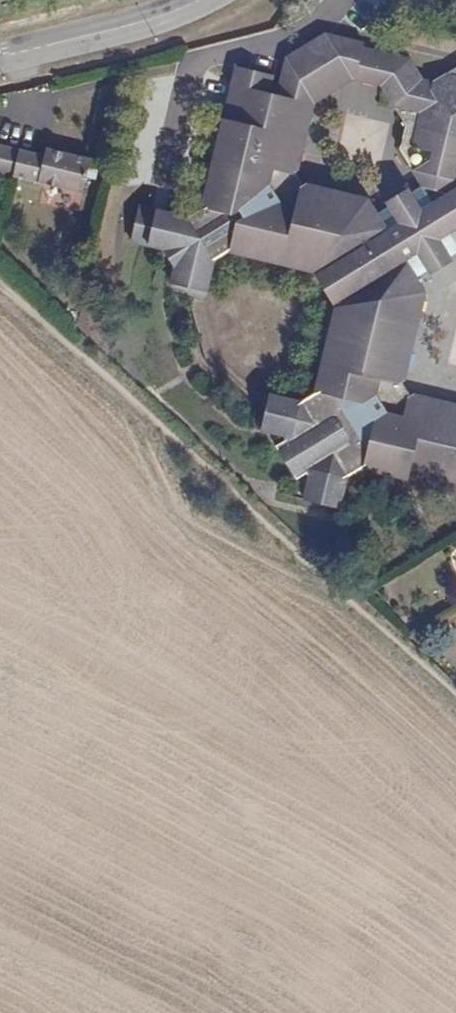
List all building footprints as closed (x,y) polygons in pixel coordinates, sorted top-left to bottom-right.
[(446,74),(432,72),(419,53),(340,34),(301,59),(292,94),(281,92),(285,73),(251,67),(216,208),(205,216),(150,205),(142,240),(188,251),(193,259),(187,286),(221,293),(229,259),(245,249),(326,268),(331,265),(334,270),(332,272),(346,296),(349,295),(352,300),(348,302),(329,386),(317,394),(282,387),(274,424),(298,430),(300,435),(290,442),(312,475),(322,469),(327,474),(320,498),(355,508),(365,470),(375,464),(455,481),(455,68),(446,74)] [(0,138),(0,161),(91,179),(98,151),(59,144),(58,148),(0,138)] [(57,208),(77,212),(80,196),(59,193),(57,208)]
